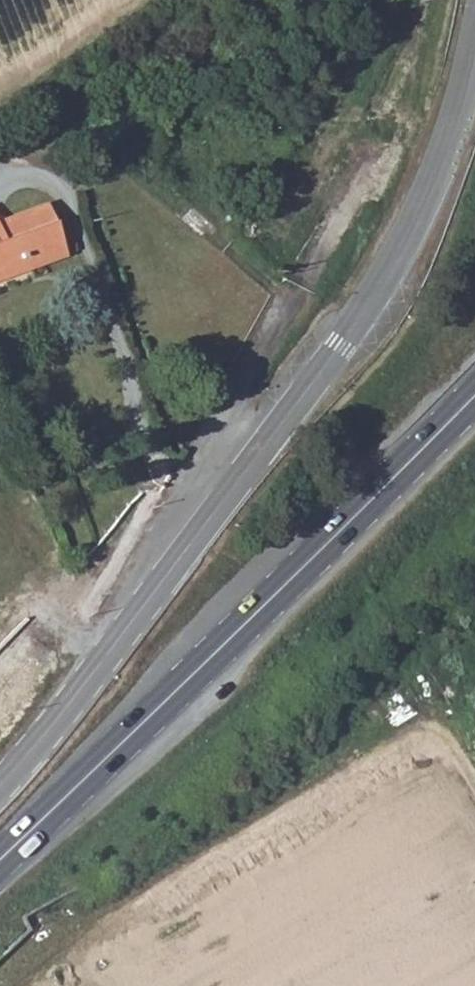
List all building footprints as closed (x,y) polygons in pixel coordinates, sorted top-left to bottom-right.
[(26,274),(25,270),(62,256),(45,202),(0,219),(0,284),(26,274)]
